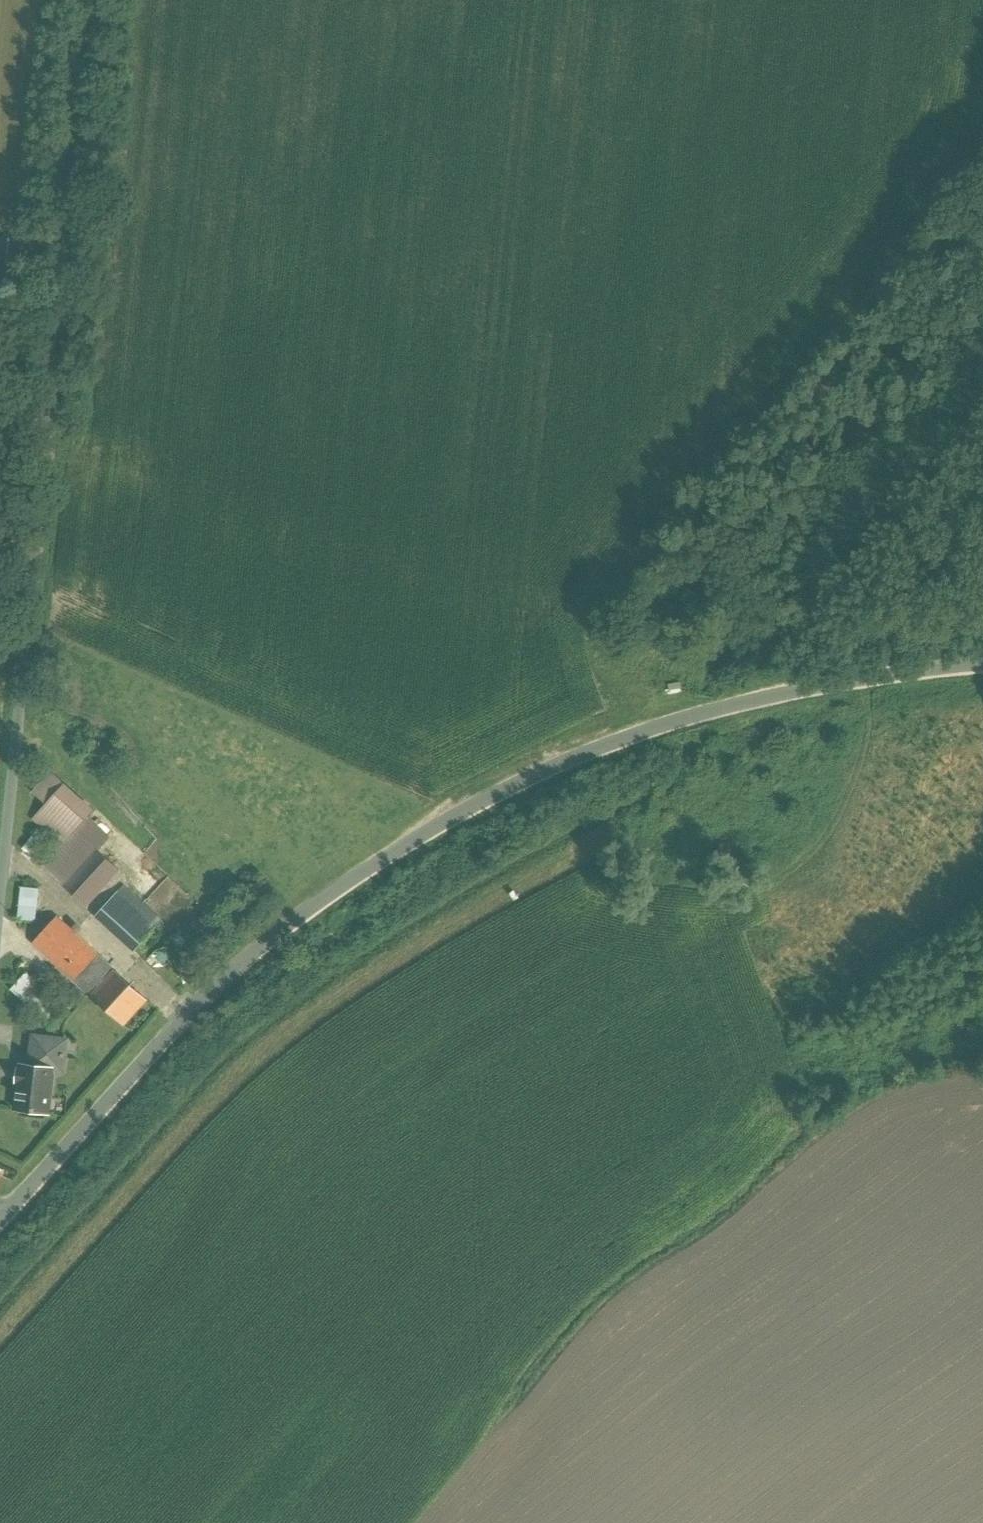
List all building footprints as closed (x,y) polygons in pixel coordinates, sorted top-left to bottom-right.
[(93,812),(51,775),(34,794),(49,804),(37,819),(63,843),(93,812)] [(45,868),(87,906),(121,870),(100,850),(112,838),(91,819),(45,868)] [(40,830),(26,849),(42,861),(46,855),(40,850),(50,837),(40,830)] [(99,914),(137,951),(163,921),(126,886),(99,914)] [(40,890),(24,889),(21,917),(37,919),(40,890)] [(76,980),(94,996),(117,971),(59,917),(35,943),(76,980)] [(148,999),(117,971),(94,996),(94,997),(124,1025),(148,999)] [(55,999),(28,974),(14,989),(41,1014),(55,999)] [(68,1040),(35,1036),(35,1037),(32,1066),(24,1065),(23,1065),(23,1066),(22,1070),(20,1069),(19,1082),(21,1082),(18,1108),(17,1109),(19,1109),(50,1113),(50,1112),(49,1112),(54,1070),(65,1072),(66,1071),(65,1070),(69,1041),(69,1040),(68,1040)]
